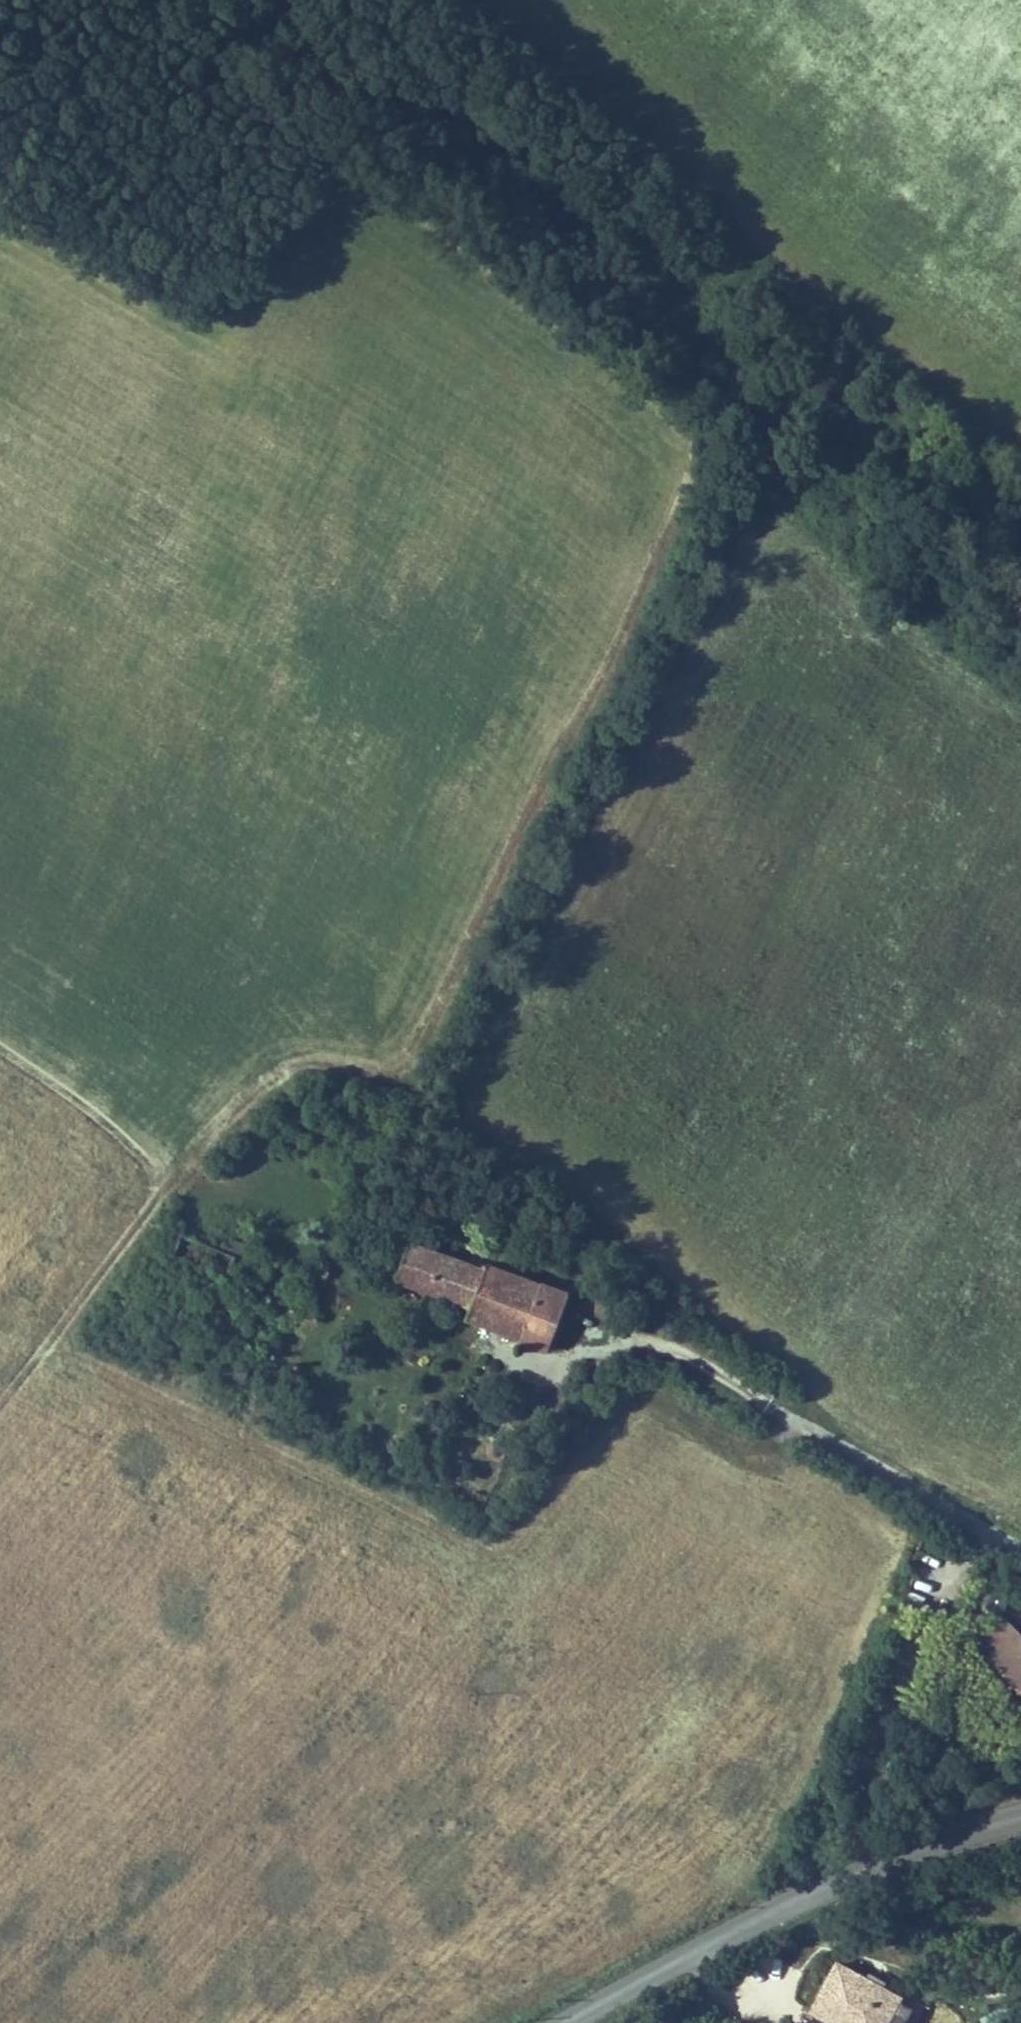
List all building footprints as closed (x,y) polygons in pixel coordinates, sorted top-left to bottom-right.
[(412,1253),(400,1287),(475,1314),(472,1322),(551,1350),(571,1294),(491,1266),(486,1279),(412,1253)] [(1020,1637),(1020,1636),(1007,1619),(981,1640),(995,1657),(1020,1637)] [(995,1657),(989,1662),(1020,1702),(1020,1637),(995,1657)] [(817,2022),(854,2022),(855,2020),(861,2022),(894,2022),(897,2017),(908,2022),(910,2022),(916,2011),(903,2004),(905,2000),(841,1967),(813,2021),(817,2022)]
